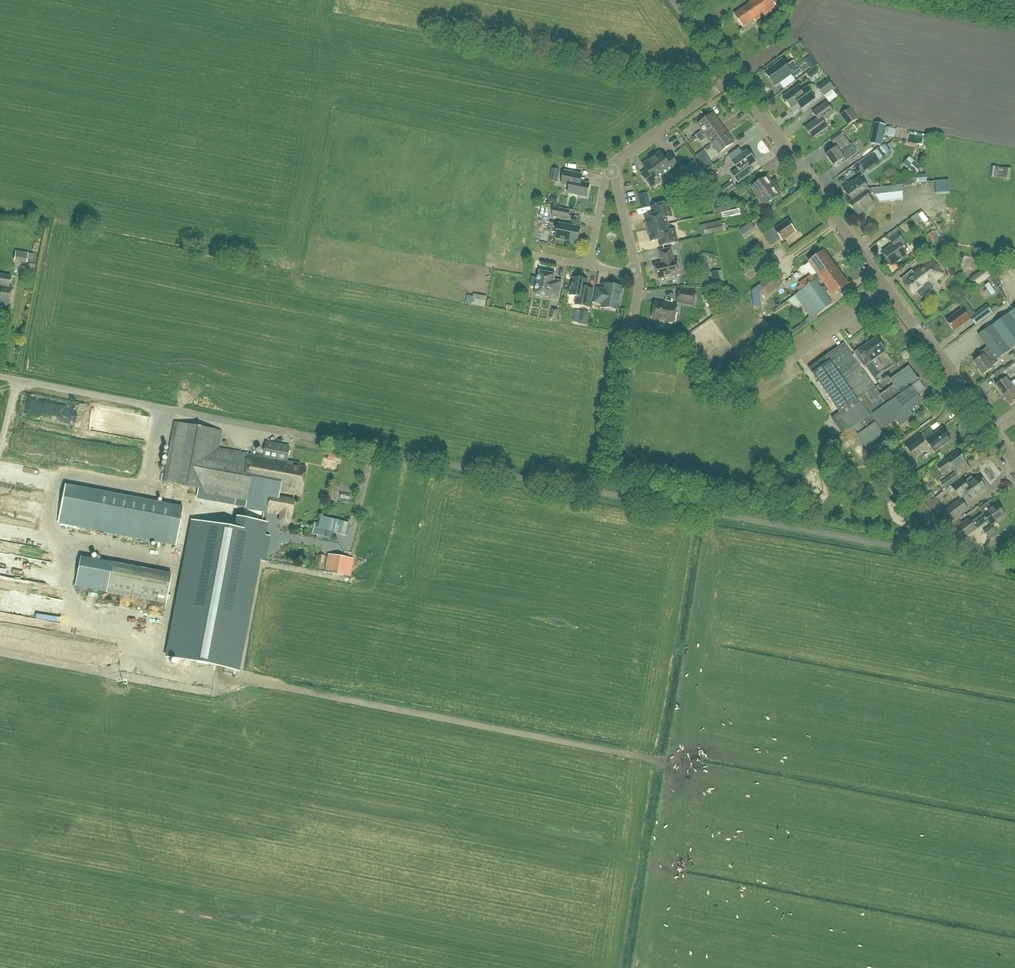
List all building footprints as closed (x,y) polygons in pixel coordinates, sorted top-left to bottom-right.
[(754,20),(755,22),(759,19),(760,20),(777,8),(781,5),(778,0),(751,0),(749,1),(751,4),(735,14),(743,27),(754,20)] [(793,62),(787,67),(783,61),(765,74),(775,86),(791,75),(794,79),(802,73),(793,62)] [(817,66),(808,70),(810,74),(819,70),(817,66)] [(819,69),(811,76),(814,79),(822,72),(819,69)] [(817,88),(823,96),(834,88),(828,80),(817,88)] [(783,97),(791,109),(798,103),(802,108),(815,99),(807,87),(801,91),(797,87),(783,97)] [(850,104),(842,110),(851,122),(859,116),(850,104)] [(813,138),(827,128),(822,121),(833,113),(828,106),(823,109),(821,107),(813,113),(817,119),(805,128),(813,138)] [(705,134),(720,123),(712,113),(697,124),(705,134)] [(712,144),(727,133),(720,123),(705,134),(712,144)] [(850,139),(858,134),(855,129),(847,134),(850,139)] [(692,138),(694,141),(698,138),(701,143),(706,139),(700,132),(695,135),(696,136),(692,138)] [(727,133),(712,144),(719,154),(734,143),(727,133)] [(850,145),(844,136),(842,134),(832,142),(836,148),(826,156),(833,166),(844,159),(840,153),(850,145)] [(879,162),(878,161),(883,157),(884,157),(889,154),(890,150),(885,144),(877,149),(872,153),(859,163),(865,171),(879,162)] [(747,150),(732,161),(737,169),(731,173),(738,182),(750,174),(746,169),(756,162),(747,150)] [(651,158),(663,175),(669,171),(671,174),(680,168),(671,156),(666,160),(660,152),(651,158)] [(978,155),(967,153),(963,172),(974,174),(978,155)] [(974,174),(985,176),(988,157),(978,155),(974,174)] [(985,176),(982,189),(989,190),(992,178),(996,178),(999,159),(988,157),(985,176)] [(663,175),(651,158),(643,164),(648,172),(643,176),(651,188),(660,182),(658,179),(663,175)] [(1010,162),(999,159),(996,178),(1006,181),(1004,190),(1011,191),(1014,174),(1008,173),(1010,162)] [(707,171),(714,166),(710,160),(703,165),(707,171)] [(914,161),(908,168),(915,175),(922,168),(914,161)] [(689,173),(694,180),(703,173),(698,166),(689,173)] [(550,181),(557,183),(560,170),(552,169),(550,181)] [(587,197),(590,184),(577,182),(579,174),(565,171),(562,184),(570,186),(568,193),(587,197)] [(759,196),(772,186),(765,177),(752,187),(759,196)] [(852,202),(868,190),(859,178),(843,190),(852,202)] [(902,200),(901,187),(901,185),(907,185),(907,186),(911,185),(911,179),(894,181),(895,186),(881,187),(868,190),(852,202),(849,204),(858,216),(874,204),(868,197),(873,194),(879,202),(902,200)] [(949,192),(949,181),(935,182),(936,193),(949,192)] [(735,188),(731,182),(715,194),(719,199),(735,188)] [(772,186),(759,196),(765,206),(779,195),(772,186)] [(641,209),(651,206),(648,193),(638,195),(641,209)] [(646,229),(668,224),(667,218),(672,217),(669,202),(654,206),(656,214),(645,216),(646,224),(645,224),(646,229)] [(568,219),(570,211),(554,207),(552,216),(568,219)] [(707,227),(709,235),(724,231),(727,230),(724,221),(721,222),(722,223),(707,227)] [(771,245),(781,238),(782,241),(795,232),(788,221),(775,230),(774,228),(764,235),(771,245)] [(749,222),(742,230),(749,237),(757,229),(749,222)] [(944,237),(948,234),(943,223),(938,225),(944,237)] [(577,243),(580,228),(558,224),(555,238),(577,243)] [(668,224),(646,229),(648,235),(649,235),(651,242),(661,239),(663,246),(678,242),(675,230),(670,231),(668,224)] [(932,243),(939,239),(933,231),(927,236),(932,243)] [(906,255),(898,244),(903,241),(897,233),(889,239),(893,245),(882,253),(891,265),(906,255)] [(770,251),(777,263),(787,257),(781,246),(770,251)] [(658,279),(680,274),(676,260),(674,260),(671,248),(659,251),(662,263),(654,265),(658,279)] [(26,262),(27,254),(16,252),(15,260),(26,262)] [(822,279),(836,269),(823,252),(809,262),(817,273),(812,277),(810,275),(798,284),(800,286),(796,288),(798,292),(815,280),(817,283),(822,279)] [(966,265),(973,271),(978,264),(972,258),(966,265)] [(901,280),(907,288),(913,295),(916,293),(921,298),(934,288),(930,284),(943,274),(931,259),(918,270),(918,271),(914,275),(911,272),(901,280)] [(815,280),(798,292),(794,296),(809,316),(805,321),(805,322),(790,333),(792,336),(807,324),(808,325),(817,318),(815,315),(831,303),(824,293),(829,289),(833,295),(847,285),(836,269),(822,279),(817,283),(815,280)] [(549,299),(558,300),(562,281),(554,280),(555,274),(539,271),(535,295),(550,298),(549,299)] [(711,273),(713,283),(724,281),(722,271),(711,273)] [(984,282),(992,276),(988,271),(980,277),(984,282)] [(9,306),(12,287),(9,286),(11,276),(0,274),(0,304),(9,306)] [(768,295),(782,285),(774,275),(760,285),(768,295)] [(589,307),(593,289),(586,288),(588,280),(573,277),(570,295),(577,296),(575,305),(589,307)] [(618,310),(622,287),(607,284),(605,290),(597,288),(595,302),(603,304),(602,307),(618,310)] [(665,288),(666,295),(676,295),(676,287),(665,288)] [(679,288),(676,303),(694,306),(696,291),(679,288)] [(474,295),(472,302),(485,304),(486,297),(474,295)] [(954,331),(970,320),(971,319),(970,319),(970,318),(972,316),(975,314),(964,300),(958,304),(962,310),(946,321),(954,331)] [(674,322),(677,305),(668,303),(668,305),(655,302),(652,318),(674,322)] [(975,314),(972,316),(970,318),(970,319),(971,319),(975,326),(980,322),(993,313),(987,305),(975,314)] [(550,320),(556,321),(558,310),(552,308),(550,320)] [(993,368),(992,367),(998,362),(997,360),(1014,346),(1014,309),(978,335),(987,348),(981,352),(983,356),(974,362),(983,375),(993,368)] [(866,366),(874,379),(879,374),(871,362),(886,352),(876,338),(855,353),(864,367),(866,366)] [(880,395),(875,387),(874,388),(843,344),(809,368),(840,413),(860,398),(863,402),(861,404),(860,403),(841,417),(849,429),(853,426),(860,435),(858,436),(866,446),(882,435),(880,431),(875,424),(872,425),(866,417),(869,415),(863,406),(880,395)] [(1003,369),(1008,376),(1014,371),(1014,360),(1003,369)] [(894,385),(880,395),(863,406),(869,415),(866,417),(872,425),(875,424),(880,431),(895,420),(900,426),(913,417),(909,410),(921,401),(917,396),(925,390),(908,367),(890,380),(894,385)] [(1006,378),(999,383),(995,386),(1003,396),(1014,387),(1014,380),(1010,384),(1006,378)] [(1003,396),(1010,406),(1014,402),(1014,387),(1003,396)] [(266,442),(263,457),(217,449),(220,431),(175,422),(163,481),(168,482),(179,484),(202,489),(201,493),(247,502),(246,508),(281,514),(279,520),(288,522),(289,516),(290,516),(293,500),(272,496),(274,488),(301,493),(306,469),(299,467),(299,464),(286,462),(289,447),(266,442)] [(942,429),(926,440),(934,451),(950,440),(942,429)] [(924,442),(920,436),(905,446),(909,452),(924,442)] [(843,446),(847,451),(853,447),(850,442),(843,446)] [(856,450),(862,458),(868,454),(861,445),(856,450)] [(941,473),(950,467),(953,471),(966,462),(958,451),(936,466),(941,473)] [(873,462),(878,459),(873,453),(869,456),(873,462)] [(876,469),(892,458),(890,454),(874,466),(876,469)] [(940,484),(945,490),(959,479),(955,473),(940,484)] [(952,485),(961,498),(968,493),(972,499),(986,489),(978,478),(966,487),(961,479),(952,485)] [(179,484),(168,482),(164,504),(65,485),(58,521),(176,543),(183,508),(175,506),(179,484)] [(1006,482),(998,487),(1005,497),(1012,493),(1006,482)] [(943,511),(952,524),(962,517),(960,515),(968,510),(960,499),(943,511)] [(969,519),(954,530),(961,540),(988,520),(991,525),(1005,515),(997,505),(991,509),(987,504),(980,509),(984,514),(972,523),(969,519)] [(193,522),(166,657),(237,670),(258,560),(263,536),(265,524),(236,518),(233,530),(193,522)] [(353,559),(327,555),(323,572),(350,577),(353,559)] [(156,601),(166,603),(171,575),(161,573),(156,601)]
